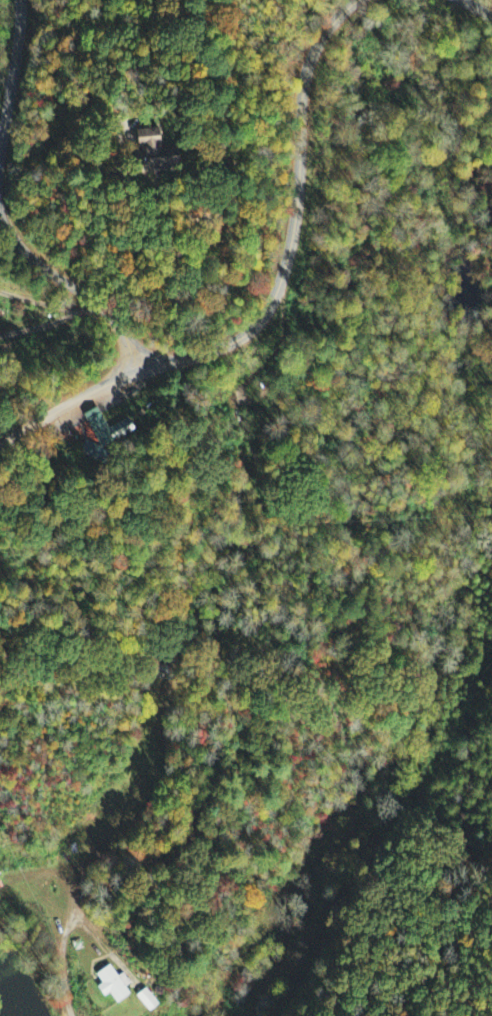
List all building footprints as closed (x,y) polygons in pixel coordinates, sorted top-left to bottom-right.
[(81,413),(94,407),(104,427),(126,416),(132,428),(98,445),(81,413)] [(131,984),(124,975),(120,978),(111,964),(93,976),(99,985),(94,989),(100,999),(107,995),(114,1006),(129,996),(124,988),(131,984)] [(150,1015),(161,1006),(147,988),(135,997),(150,1015)]
